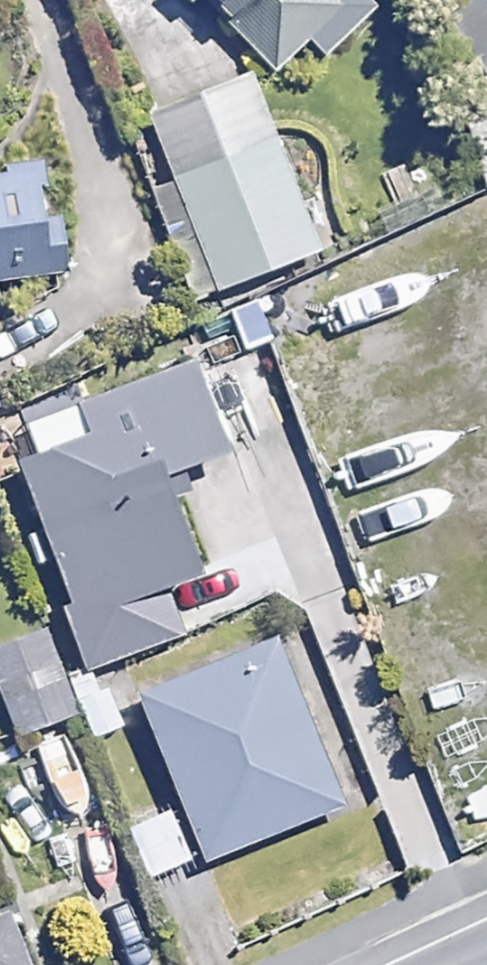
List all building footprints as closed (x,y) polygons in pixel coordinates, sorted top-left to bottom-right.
[(326,0),(207,0),(266,59),(326,0)] [(486,20),(486,0),(472,0),(486,20)] [(316,250),(248,73),(140,115),(164,177),(151,183),(195,297),(316,250)] [(0,154),(0,254),(44,249),(31,150),(0,154)] [(144,409),(9,453),(59,606),(194,562),(144,409)] [(59,712),(25,632),(0,642),(0,737),(59,712)] [(135,689),(204,861),(348,803),(279,632),(135,689)] [(162,799),(113,820),(141,883),(190,862),(162,799)] [(85,885),(35,911),(61,961),(111,935),(85,885)] [(0,926),(0,964),(15,964),(0,926)]
